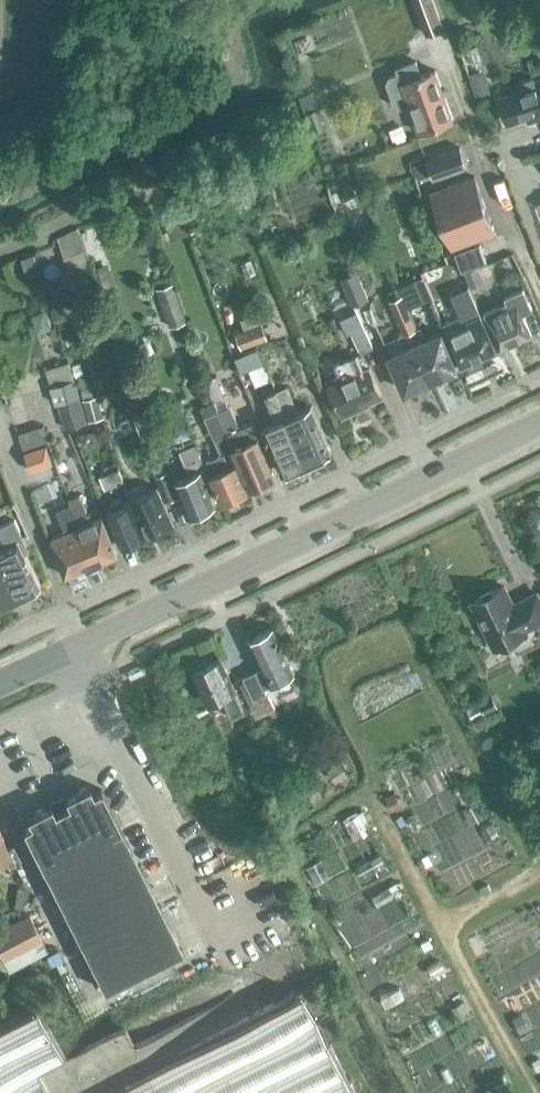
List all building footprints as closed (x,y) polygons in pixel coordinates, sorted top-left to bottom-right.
[(434,0),(413,0),(426,34),(445,27),(434,0)] [(435,70),(421,75),(416,60),(401,66),(403,71),(389,76),(387,82),(395,105),(400,107),(409,104),(419,131),(453,118),(435,70)] [(487,80),(474,84),(478,95),(491,91),(487,80)] [(499,98),(507,121),(527,115),(529,121),(539,117),(539,85),(499,98)] [(298,97),(313,134),(326,129),(311,91),(298,97)] [(280,154),(275,142),(261,147),(266,160),(280,154)] [(434,178),(467,166),(460,146),(426,158),(434,178)] [(331,175),(341,201),(357,194),(347,169),(331,175)] [(495,232),(474,176),(432,191),(453,248),(495,232)] [(380,193),(367,198),(372,211),(384,207),(380,193)] [(163,219),(171,240),(188,234),(181,213),(163,219)] [(56,238),(72,279),(89,272),(86,265),(91,262),(78,229),(56,238)] [(107,266),(96,270),(103,290),(114,286),(107,266)] [(354,304),(367,298),(356,271),(342,277),(354,304)] [(84,280),(64,288),(70,305),(91,298),(84,280)] [(172,325),(187,320),(175,281),(160,286),(172,325)] [(522,313),(531,308),(523,289),(505,297),(507,302),(485,312),(500,348),(531,334),(522,313)] [(418,387),(420,384),(431,379),(416,343),(411,331),(412,331),(410,326),(415,324),(402,295),(390,300),(404,334),(400,336),(405,348),(390,355),(405,391),(409,389),(413,390),(418,387)] [(347,335),(352,333),(361,352),(373,347),(362,323),(357,311),(340,319),(347,335)] [(447,330),(461,365),(496,350),(481,314),(465,322),(462,315),(443,323),(447,330)] [(241,347),(267,337),(262,324),(236,333),(241,347)] [(416,343),(431,379),(442,374),(445,375),(451,373),(453,369),(457,367),(442,332),(425,339),(420,327),(417,328),(415,324),(410,326),(412,331),(411,331),(416,343)] [(257,349),(243,354),(249,370),(264,364),(257,349)] [(357,406),(381,395),(369,369),(364,371),(357,354),(334,364),(342,381),(329,387),(342,415),(358,408),(357,406)] [(50,386),(64,429),(88,421),(74,378),(50,386)] [(276,391),(307,462),(331,452),(311,405),(298,411),(287,386),(276,391)] [(263,427),(283,473),(307,462),(276,391),(266,395),(277,420),(263,427)] [(82,400),(88,422),(103,418),(97,396),(82,400)] [(180,402),(164,408),(175,442),(192,437),(189,430),(187,431),(185,427),(188,426),(180,402)] [(275,477),(258,436),(245,442),(230,406),(217,411),(227,434),(227,433),(234,448),(251,488),(275,477)] [(205,417),(215,438),(221,453),(205,460),(211,473),(223,501),(247,490),(235,463),(237,462),(231,449),(234,448),(227,433),(227,434),(222,423),(217,411),(205,417)] [(195,444),(181,450),(191,474),(175,480),(190,516),(215,505),(206,484),(211,482),(195,444)] [(45,445),(24,452),(30,471),(31,471),(51,465),(45,445)] [(100,475),(106,489),(124,482),(119,468),(100,475)] [(178,497),(169,471),(155,476),(164,502),(178,497)] [(132,501),(147,535),(173,523),(157,487),(147,491),(144,484),(128,491),(127,491),(131,499),(132,501)] [(72,504),(95,563),(117,554),(102,516),(91,521),(80,494),(70,498),(72,504)] [(147,535),(132,501),(106,512),(121,547),(147,535)] [(56,510),(65,532),(51,538),(65,576),(95,563),(72,504),(56,510)] [(19,596),(41,585),(18,538),(22,536),(15,519),(0,526),(0,557),(19,596)] [(19,596),(0,557),(0,605),(19,596)] [(539,621),(539,599),(537,593),(519,601),(519,602),(513,605),(504,586),(472,602),(495,647),(526,631),(525,628),(539,621)] [(254,700),(250,705),(256,717),(275,708),(265,687),(295,673),(273,627),(249,639),(262,666),(256,669),(256,670),(243,676),(254,700)] [(233,715),(244,708),(219,657),(208,662),(204,660),(197,663),(196,668),(193,669),(209,702),(223,695),(233,715)] [(490,692),(476,699),(486,718),(500,711),(490,692)] [(69,805),(62,809),(79,843),(118,823),(100,789),(93,793),(89,785),(65,797),(69,805)] [(477,801),(463,809),(471,823),(484,815),(477,801)] [(40,863),(79,843),(62,809),(55,812),(50,804),(27,816),(31,824),(23,828),(40,863)] [(40,863),(61,905),(139,866),(118,823),(79,843),(40,863)] [(2,870),(15,864),(0,835),(0,865),(2,870)] [(380,855),(371,859),(377,871),(386,866),(380,855)] [(61,905),(83,947),(161,908),(139,866),(61,905)] [(161,908),(83,947),(104,990),(182,951),(161,908)] [(41,940),(28,914),(0,928),(0,949),(4,958),(41,940)] [(427,938),(419,942),(422,949),(430,945),(427,938)] [(302,993),(114,1092),(355,1092),(302,993)] [(39,1075),(64,1062),(33,1005),(0,1022),(0,1092),(49,1092),(39,1075)] [(523,1015),(512,1020),(519,1034),(530,1029),(523,1015)] [(484,1083),(489,1092),(500,1092),(509,1089),(502,1075),(484,1083)]
